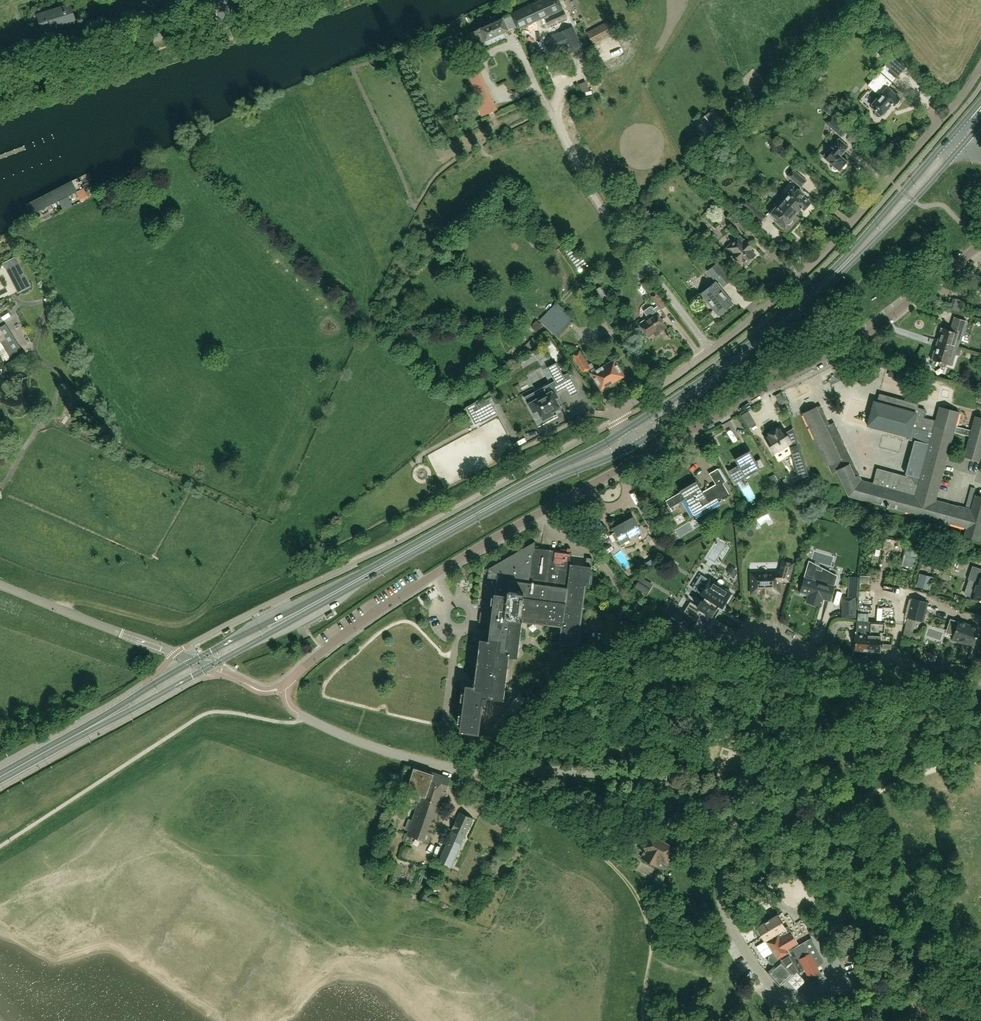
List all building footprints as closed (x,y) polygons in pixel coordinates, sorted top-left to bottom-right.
[(572,26),(571,24),(560,0),(543,0),(511,14),(518,29),(546,17),(551,28),(558,25),(560,32),(550,36),(545,43),(549,50),(557,51),(561,44),(565,43),(569,53),(582,47),(572,26)] [(76,22),(71,5),(38,14),(43,31),(57,27),(56,26),(62,24),(62,25),(76,22)] [(506,36),(504,32),(508,30),(508,31),(509,30),(503,17),(499,20),(494,18),(490,20),(489,24),(471,32),(476,44),(486,40),(487,43),(488,42),(489,44),(506,36)] [(608,22),(587,33),(594,46),(615,34),(608,22)] [(893,58),(881,47),(876,53),(888,64),(893,58)] [(899,101),(898,99),(900,98),(887,87),(871,106),(876,111),(875,113),(877,115),(879,116),(881,116),(886,110),(885,110),(890,104),(891,105),(892,104),(894,105),(895,104),(896,104),(899,101)] [(709,113),(701,118),(710,132),(718,126),(709,113)] [(826,122),(836,131),(842,136),(848,129),(832,115),(826,122)] [(848,162),(841,155),(848,147),(839,139),(828,152),(827,151),(823,155),(834,165),(833,168),(836,170),(839,169),(840,170),(842,168),(843,167),(848,162)] [(807,181),(795,170),(789,176),(801,187),(807,181)] [(33,215),(77,191),(72,183),(28,206),(33,215)] [(810,203),(802,196),(804,194),(795,186),(783,199),(782,198),(780,200),(795,214),(800,209),(803,208),(804,209),(810,203)] [(778,194),(770,187),(766,191),(774,198),(778,194)] [(86,192),(78,196),(81,201),(88,197),(86,192)] [(762,210),(758,206),(757,208),(747,199),(742,205),(761,222),(766,216),(761,212),(762,210)] [(791,218),(795,214),(780,200),(769,212),(777,219),(776,221),(784,228),(787,225),(789,225),(793,221),(791,218)] [(752,228),(741,218),(735,212),(730,217),(747,233),(752,228)] [(726,228),(722,230),(720,225),(710,229),(717,244),(731,238),(726,228)] [(751,250),(753,247),(747,240),(746,241),(741,236),(739,239),(738,238),(727,248),(733,254),(740,262),(742,260),(747,264),(756,255),(751,250)] [(716,278),(723,287),(731,280),(717,263),(707,272),(714,280),(716,278)] [(654,291),(647,281),(641,285),(648,295),(654,291)] [(733,303),(716,282),(701,294),(718,315),(733,303)] [(666,306),(657,292),(651,296),(660,310),(666,306)] [(573,320),(568,314),(556,303),(540,320),(555,337),(573,320)] [(665,325),(657,313),(640,324),(648,337),(656,331),(658,333),(665,328),(664,326),(665,325)] [(944,328),(941,337),(959,343),(966,321),(956,317),(952,331),(944,328)] [(537,321),(531,326),(537,332),(542,326),(537,321)] [(13,335),(6,324),(0,328),(0,343),(13,335)] [(959,343),(941,337),(934,359),(952,365),(956,354),(959,356),(962,348),(958,346),(959,343)] [(0,343),(0,355),(4,362),(16,355),(6,339),(0,343)] [(551,347),(550,349),(547,347),(544,350),(556,361),(560,355),(551,347)] [(623,376),(615,362),(601,370),(599,366),(596,368),(593,362),(589,364),(581,349),(572,354),(577,364),(578,363),(583,372),(591,368),(601,388),(609,384),(611,384),(613,383),(613,381),(623,376)] [(923,371),(926,359),(920,357),(916,369),(923,371)] [(565,379),(556,363),(547,367),(557,384),(567,379),(566,378),(565,379)] [(559,407),(555,400),(555,398),(558,397),(554,390),(547,394),(544,388),(526,398),(527,400),(528,400),(534,411),(537,409),(542,417),(543,419),(552,414),(551,412),(559,407)] [(935,500),(937,492),(938,489),(948,455),(954,432),(970,436),(964,457),(979,461),(980,454),(980,418),(975,416),(971,430),(955,426),(959,412),(940,407),(939,407),(936,421),(923,417),(925,410),(926,410),(917,407),(918,405),(918,404),(910,402),(911,399),(906,397),(906,398),(905,401),(879,394),(877,402),(874,401),(867,425),(909,437),(908,441),(907,441),(907,442),(913,443),(906,469),(908,470),(906,476),(876,468),(877,468),(873,483),(861,480),(834,422),(830,425),(821,406),(817,407),(816,406),(802,413),(827,466),(828,465),(832,473),(837,470),(848,496),(938,520),(937,523),(947,525),(948,522),(966,527),(964,536),(979,540),(980,532),(980,497),(975,495),(971,509),(959,506),(959,507),(952,505),(935,500)] [(496,405),(491,396),(476,404),(467,410),(475,425),(497,414),(493,406),(496,405)] [(793,428),(786,433),(782,427),(777,430),(776,428),(769,432),(770,434),(765,437),(775,453),(789,444),(792,442),(795,450),(791,451),(800,477),(808,474),(808,475),(793,428)] [(713,435),(707,437),(712,446),(718,443),(713,435)] [(750,450),(747,451),(734,459),(738,465),(728,471),(735,483),(736,482),(734,480),(744,475),(745,477),(765,466),(761,458),(756,460),(750,450)] [(883,456),(894,460),(896,454),(885,450),(883,456)] [(702,492),(700,487),(699,486),(696,481),(680,491),(680,492),(666,500),(670,508),(685,499),(694,514),(718,500),(719,501),(730,495),(723,483),(726,482),(718,468),(709,473),(709,474),(712,472),(718,483),(707,489),(706,489),(702,492)] [(769,477),(778,492),(783,489),(774,474),(769,477)] [(765,507),(753,513),(757,520),(768,513),(765,507)] [(640,532),(632,518),(614,529),(615,531),(612,533),(616,541),(620,539),(622,543),(640,532)] [(667,551),(659,536),(653,539),(661,554),(667,551)] [(461,729),(461,730),(478,732),(478,731),(482,704),(486,704),(487,697),(491,697),(504,699),(504,698),(503,698),(505,682),(509,655),(518,657),(518,656),(517,656),(522,621),(522,620),(562,625),(560,646),(559,646),(559,647),(577,649),(577,648),(578,641),(580,618),(585,585),(589,585),(590,578),(590,574),(592,558),(587,558),(587,557),(586,565),(570,564),(571,555),(571,552),(570,552),(571,549),(567,548),(567,550),(561,549),(561,551),(538,548),(537,550),(534,550),(534,548),(535,541),(534,543),(527,547),(490,569),(485,606),(485,611),(487,615),(486,623),(491,623),(489,641),(481,640),(480,641),(481,641),(476,681),(475,687),(466,686),(464,701),(461,729)] [(609,544),(604,548),(608,552),(613,549),(609,544)] [(915,557),(917,549),(905,546),(903,554),(915,557)] [(612,552),(618,563),(623,560),(618,549),(612,552)] [(649,556),(639,563),(643,569),(653,562),(649,556)] [(753,593),(761,593),(762,593),(762,594),(762,595),(763,595),(764,596),(765,596),(766,596),(767,596),(767,595),(768,595),(768,594),(769,594),(769,593),(777,592),(778,592),(779,592),(779,584),(779,581),(788,581),(793,563),(783,560),(782,561),(780,568),(779,573),(751,573),(751,584),(751,592),(751,593),(752,593),(753,593)] [(972,566),(968,579),(977,582),(971,598),(980,601),(980,569),(972,566)] [(702,574),(692,589),(700,594),(705,597),(702,601),(713,607),(715,603),(721,607),(721,608),(731,593),(730,592),(730,593),(710,580),(711,580),(710,579),(702,574)] [(920,574),(917,586),(930,589),(933,577),(920,574)] [(829,600),(833,586),(813,580),(813,577),(806,575),(805,577),(803,582),(802,582),(800,584),(801,586),(802,587),(800,592),(800,594),(808,596),(806,601),(821,606),(823,599),(829,600)] [(640,579),(637,583),(635,586),(648,594),(653,586),(640,579)] [(842,597),(842,617),(856,617),(856,597),(842,597)] [(920,621),(925,601),(912,598),(907,618),(920,621)] [(691,602),(684,613),(705,626),(705,625),(701,622),(707,613),(711,616),(716,609),(713,607),(702,601),(701,600),(697,606),(691,602)] [(650,621),(643,620),(642,630),(649,631),(650,621)] [(867,651),(869,625),(869,622),(856,621),(855,650),(867,651)] [(880,652),(881,632),(883,633),(884,622),(869,621),(869,622),(869,625),(867,651),(880,652)] [(974,645),(979,628),(958,621),(952,639),(964,643),(965,642),(974,645)] [(442,629),(436,635),(442,642),(448,636),(442,629)] [(925,652),(923,657),(931,660),(933,654),(925,652)] [(496,737),(527,700),(519,694),(488,731),(496,737)] [(445,788),(448,780),(441,777),(441,775),(434,773),(433,775),(413,768),(405,791),(415,794),(420,796),(424,797),(427,789),(444,795),(446,788),(445,788)] [(427,841),(443,795),(444,795),(427,789),(424,797),(420,796),(415,794),(413,799),(418,801),(407,834),(427,841)] [(460,813),(451,831),(452,831),(465,837),(473,819),(460,813)] [(452,831),(441,852),(454,859),(465,837),(452,831)] [(667,865),(676,849),(670,845),(669,846),(664,843),(665,842),(664,841),(664,843),(659,841),(660,839),(659,838),(658,840),(654,838),(654,837),(647,833),(639,848),(643,851),(642,852),(643,853),(641,857),(646,860),(646,861),(647,862),(647,861),(651,863),(650,864),(651,864),(652,863),(658,867),(661,861),(667,865)] [(407,860),(411,850),(403,847),(400,857),(407,860)] [(445,867),(443,866),(441,866),(439,867),(437,869),(437,871),(437,873),(437,874),(438,876),(440,877),(442,878),(444,878),(446,877),(447,875),(448,873),(448,871),(447,869),(446,868),(445,867)] [(843,891),(837,904),(849,910),(856,897),(843,891)] [(823,962),(811,940),(812,940),(811,937),(798,944),(790,931),(788,926),(785,928),(777,915),(757,927),(762,935),(765,941),(766,940),(774,952),(770,955),(769,955),(768,956),(768,957),(768,958),(768,959),(768,960),(768,961),(768,962),(769,963),(770,964),(771,964),(773,964),(774,964),(775,964),(767,972),(780,987),(780,986),(787,980),(798,971),(799,973),(805,969),(810,980),(812,982),(822,976),(816,965),(823,962)] [(843,954),(842,945),(834,946),(835,955),(843,954)]
